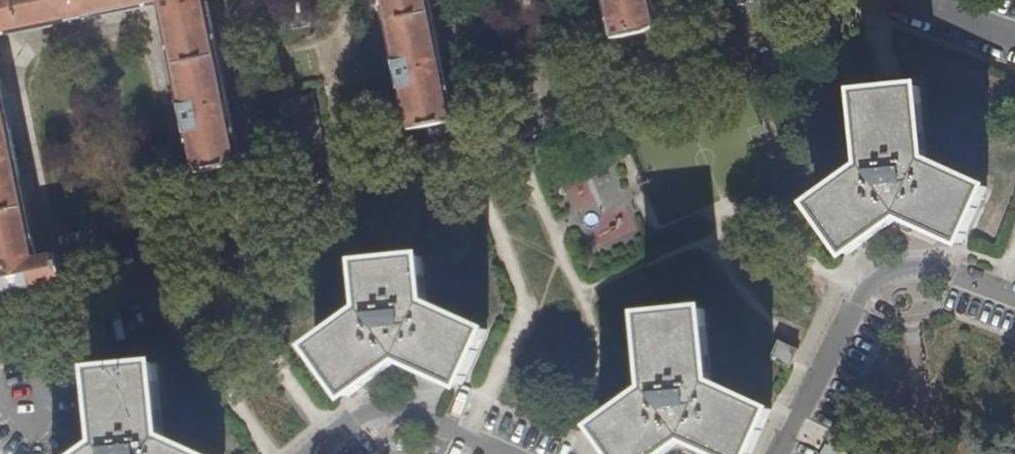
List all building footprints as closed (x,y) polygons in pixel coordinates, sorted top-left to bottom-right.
[(9,34),(9,32),(52,24),(53,25),(103,15),(103,14),(146,5),(147,7),(173,1),(175,11),(166,12),(174,52),(176,51),(185,94),(183,95),(187,113),(186,113),(189,127),(190,127),(194,145),(196,145),(202,174),(241,167),(235,137),(237,136),(226,86),(224,87),(215,43),(217,43),(209,4),(199,6),(198,0),(0,0),(0,36),(9,34)] [(454,124),(448,94),(450,93),(440,43),(437,44),(429,0),(386,0),(387,8),(390,8),(398,52),(397,52),(401,70),(399,70),(402,84),(404,84),(407,102),(409,102),(414,131),(454,124)] [(612,8),(610,9),(614,25),(613,26),(616,40),(649,33),(658,29),(653,0),(651,0),(610,0),(612,8)] [(310,26),(307,7),(291,10),(294,30),(310,26)] [(15,290),(15,291),(30,288),(30,287),(65,280),(61,257),(39,261),(34,237),(33,237),(21,180),(22,179),(13,129),(10,129),(2,86),(3,86),(0,69),(0,293),(15,290)] [(927,163),(920,91),(861,96),(868,168),(816,207),(850,254),(903,214),(925,225),(963,242),(987,190),(927,163)] [(324,151),(312,93),(276,101),(288,159),(324,151)] [(592,178),(567,194),(588,228),(614,212),(592,178)] [(427,306),(423,259),(365,265),(368,311),(317,349),(351,397),(404,359),(420,366),(464,385),(487,331),(427,306)] [(649,315),(655,389),(604,425),(624,453),(665,453),(691,436),(712,445),(730,453),(753,453),(773,410),(713,384),(706,310),(649,315)] [(801,351),(781,343),(774,360),(793,369),(801,351)] [(162,368),(102,375),(108,449),(101,453),(195,453),(168,442),(162,368)] [(865,437),(831,429),(825,453),(861,453),(865,437)]
